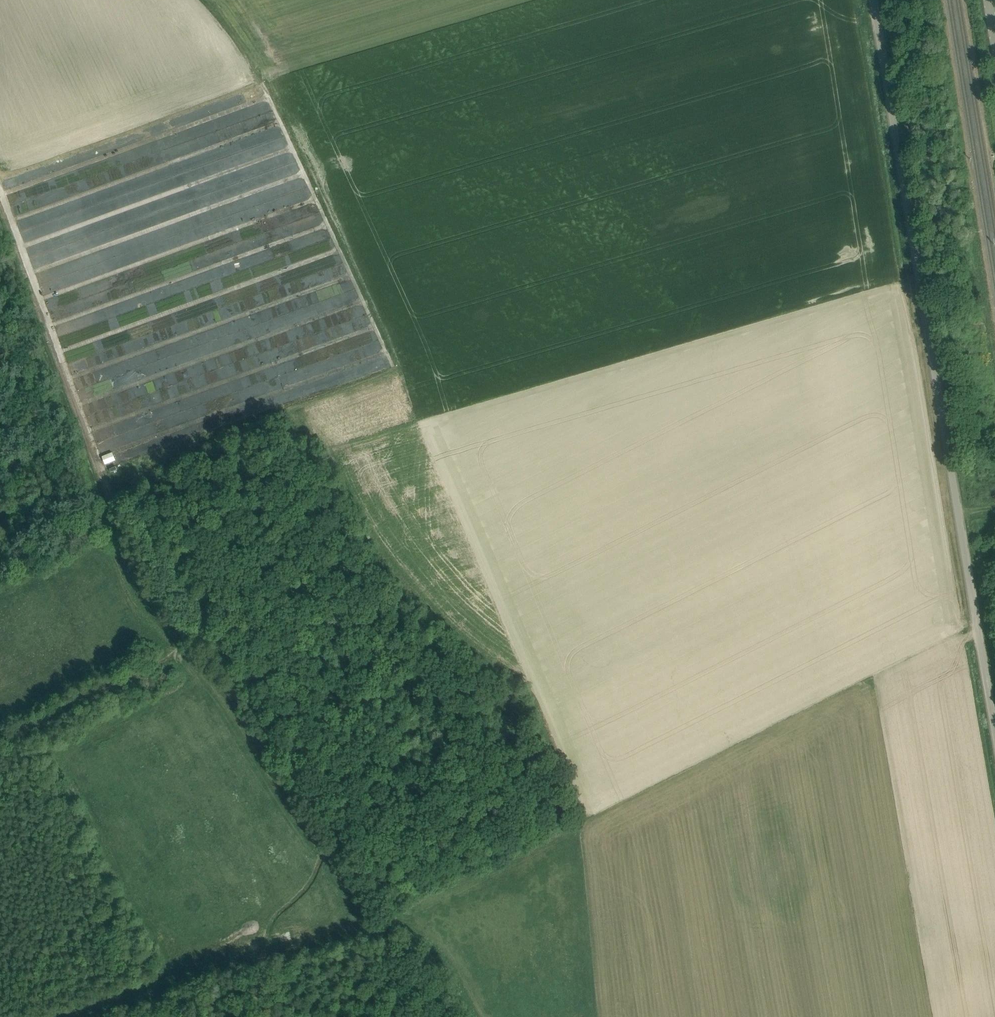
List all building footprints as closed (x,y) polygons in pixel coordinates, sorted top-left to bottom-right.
[(348,307),(349,312),(353,311),(354,317),(360,316),(358,306),(348,307)] [(105,463),(115,460),(112,452),(102,456),(105,463)]
